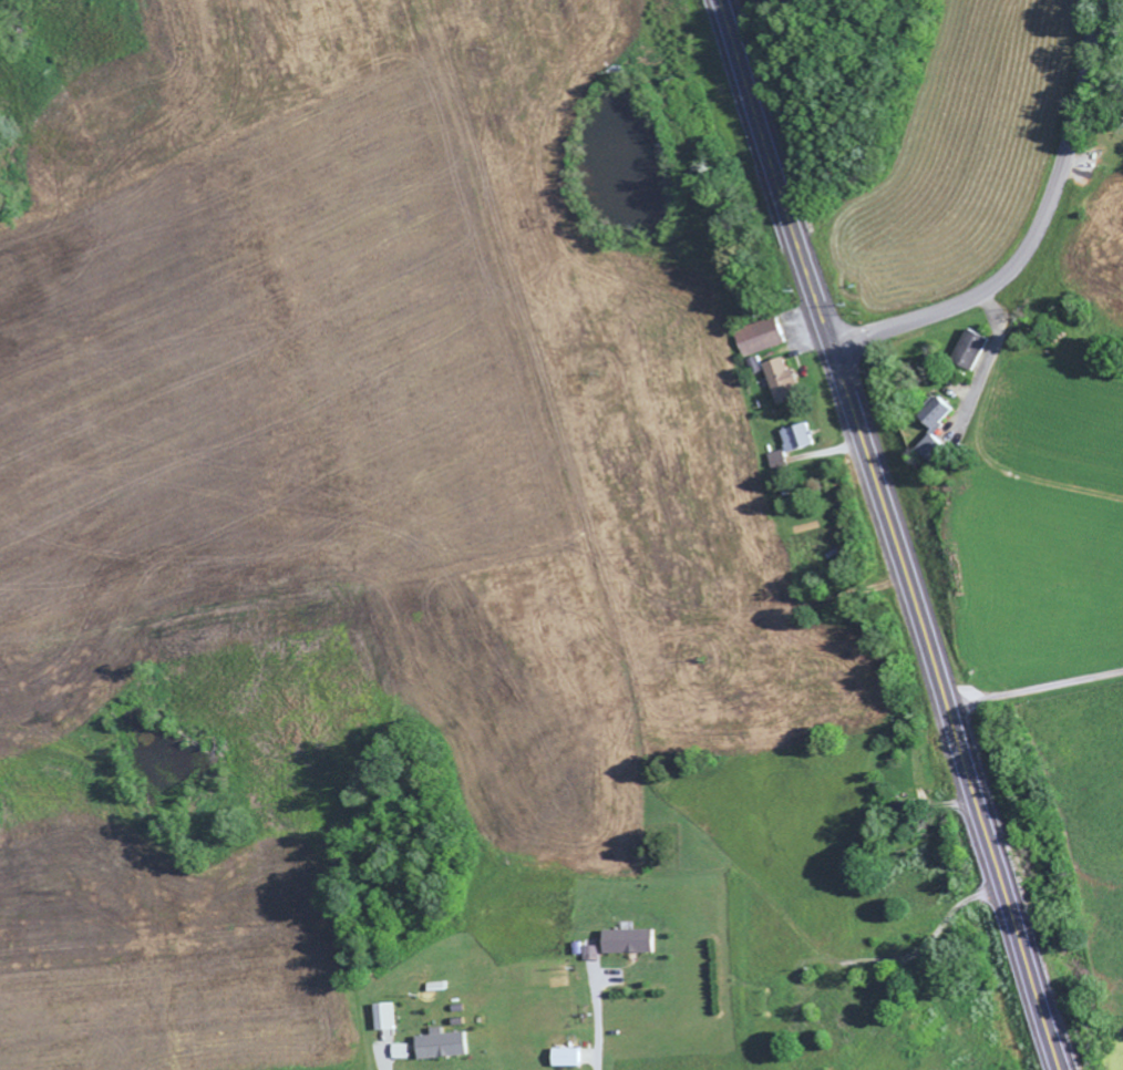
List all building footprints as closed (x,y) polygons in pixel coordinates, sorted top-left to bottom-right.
[(794,341),(784,315),(742,331),(751,356),(794,341)] [(980,368),(996,337),(976,326),(960,357),(980,368)] [(785,404),(807,397),(794,356),(772,363),(785,404)] [(787,430),(792,449),(775,453),(779,468),(797,464),(794,452),(823,445),(817,422),(787,430)] [(953,438),(940,428),(923,450),(937,460),(953,438)] [(662,952),(662,929),(613,929),(613,952),(662,952)] [(591,960),(606,960),(606,945),(590,946),(591,960)] [(384,1003),(385,1030),(403,1029),(402,1003),(384,1003)] [(477,1056),(476,1031),(452,1032),(452,1026),(440,1026),(440,1035),(427,1035),(427,1058),(477,1056)] [(416,1044),(401,1044),(401,1058),(415,1058),(416,1044)] [(590,1048),(564,1047),(564,1065),(589,1066),(590,1048)]
